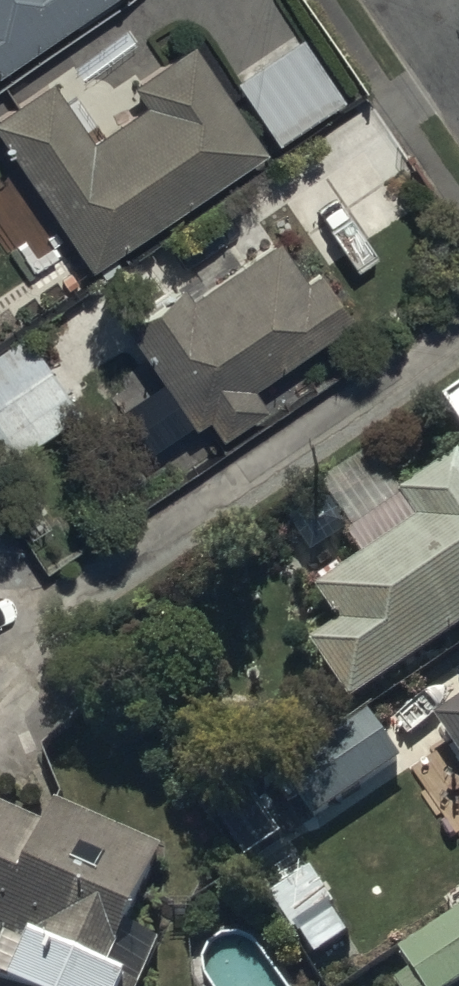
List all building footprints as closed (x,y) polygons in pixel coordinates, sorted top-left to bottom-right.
[(93,0),(0,0),(0,64),(93,0)] [(0,102),(0,129),(90,262),(268,142),(195,34),(133,76),(146,96),(93,133),(50,69),(0,102)] [(183,276),(122,317),(193,419),(209,409),(223,429),(268,399),(254,378),(352,311),(319,262),(307,270),(279,230),(191,289),(183,276)] [(20,323),(0,337),(0,462),(1,463),(80,406),(20,323)] [(445,397),(458,419),(458,387),(445,397)] [(353,702),(458,631),(458,454),(402,492),(406,499),(349,538),(362,557),(318,587),(340,621),(312,640),(353,702)] [(437,716),(458,748),(458,701),(437,716)] [(282,772),(320,827),(410,766),(372,711),(282,772)] [(0,805),(0,938),(9,942),(0,963),(0,985),(142,985),(162,939),(132,926),(165,849),(57,802),(47,825),(0,805)] [(401,950),(413,969),(394,981),(398,985),(454,985),(458,983),(458,911),(401,950)]
